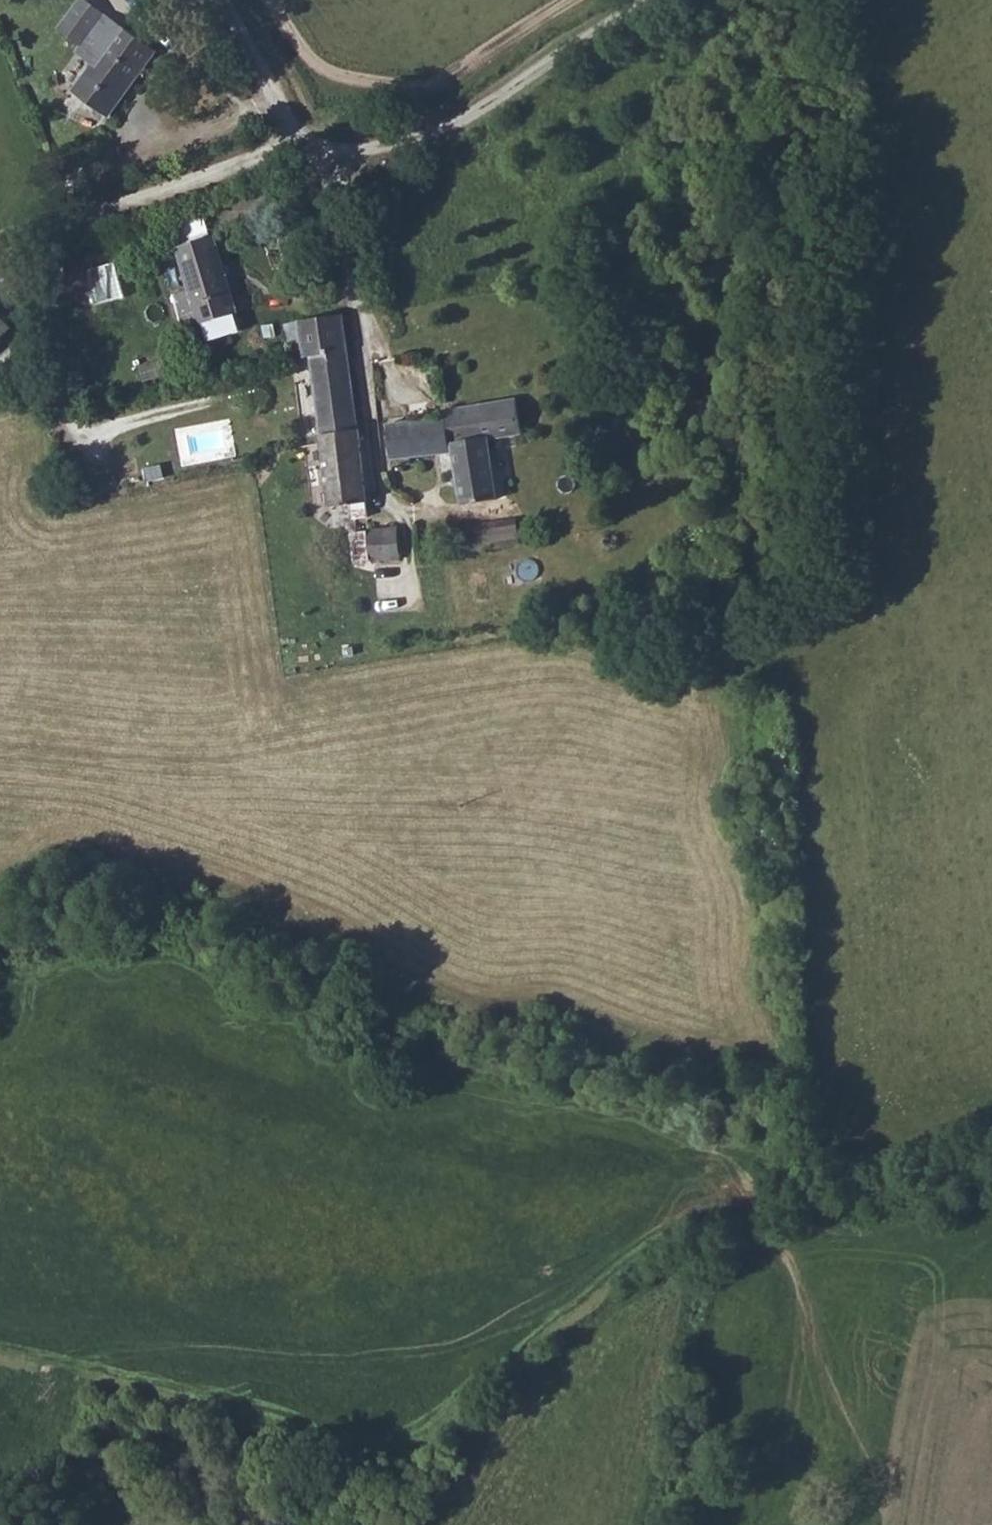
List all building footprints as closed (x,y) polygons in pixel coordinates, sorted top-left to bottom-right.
[(114,35),(80,12),(58,46),(92,68),(114,35)] [(92,68),(69,102),(103,125),(150,59),(114,35),(92,68)] [(213,206),(181,210),(185,240),(217,236),(213,206)] [(170,291),(174,321),(230,314),(219,235),(217,236),(185,240),(180,241),(186,289),(170,291)] [(297,361),(303,359),(341,353),(342,353),(334,319),(292,326),(297,361)] [(10,333),(9,328),(0,320),(0,343),(10,333)] [(353,429),(341,353),(303,359),(316,435),(353,429)] [(386,426),(392,464),(445,453),(452,451),(451,447),(458,446),(493,438),(528,431),(520,392),(442,407),(444,415),(386,426)] [(348,511),(350,522),(364,520),(353,429),(316,435),(320,456),(327,513),(348,511)] [(493,438),(458,446),(470,506),(478,504),(481,516),(508,512),(493,438)] [(467,558),(530,546),(526,524),(462,534),(467,558)] [(368,540),(372,569),(403,565),(397,536),(368,540)]
